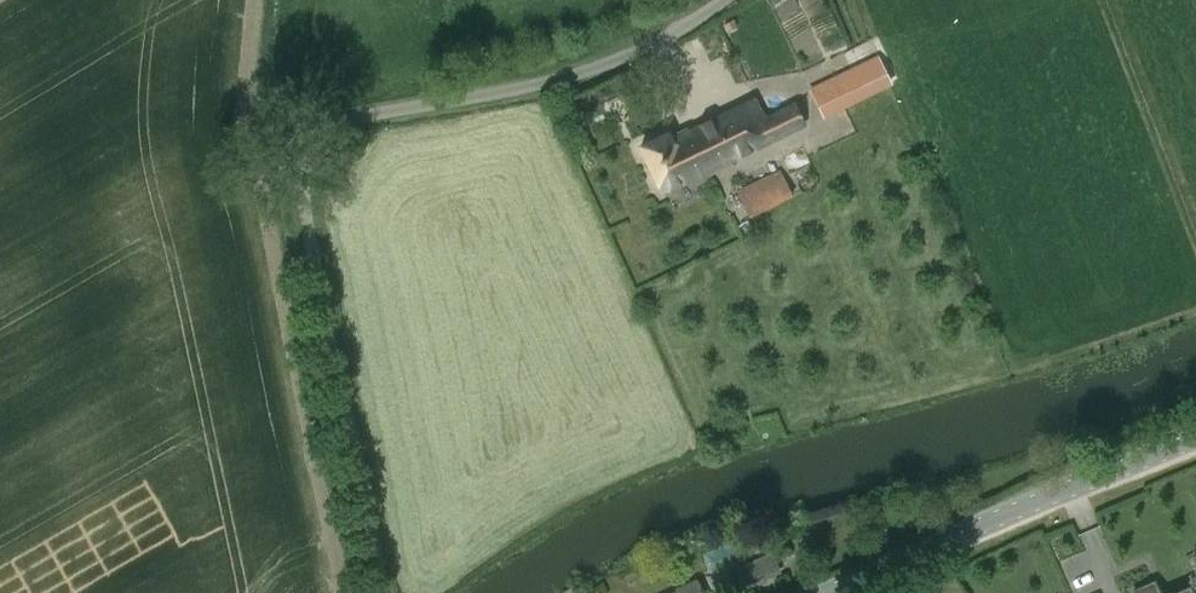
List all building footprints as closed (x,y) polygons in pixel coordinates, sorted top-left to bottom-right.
[(825,118),(890,86),(876,57),(810,88),(825,118)] [(668,133),(639,147),(663,195),(774,140),(773,139),(805,124),(794,103),(764,118),(754,98),(671,139),(668,133)] [(749,218),(793,196),(779,168),(735,190),(749,218)] [(741,592),(782,574),(772,551),(732,569),(731,570),(741,592)] [(674,592),(702,592),(697,582),(674,592)] [(1155,582),(1133,592),(1159,592),(1155,582)]
